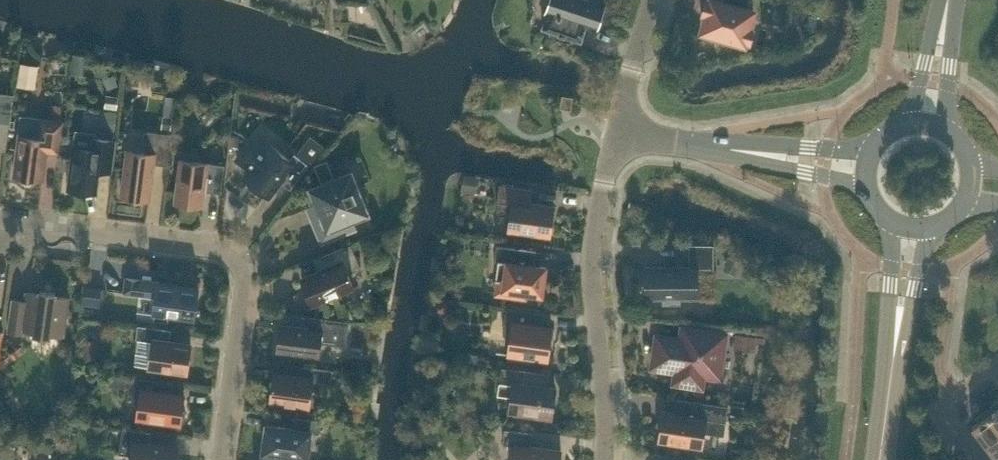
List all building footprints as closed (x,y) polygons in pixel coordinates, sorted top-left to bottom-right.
[(605,1),(602,0),(550,0),(547,11),(548,12),(543,27),(581,39),(586,24),(596,28),(597,26),(595,26),(595,27),(592,26),(596,16),(599,18),(605,1)] [(748,0),(723,0),(723,1),(719,0),(710,0),(709,0),(705,0),(702,11),(707,12),(702,29),(706,30),(705,34),(720,38),(721,34),(744,41),(745,38),(750,40),(753,28),(748,27),(753,9),(746,7),(748,0)] [(20,84),(37,86),(40,65),(23,62),(20,84)] [(0,150),(1,150),(6,151),(7,145),(14,93),(13,93),(0,91),(0,150)] [(571,109),(573,96),(562,94),(560,107),(571,109)] [(60,116),(62,105),(51,104),(49,114),(60,116)] [(114,131),(117,112),(106,110),(103,130),(114,131)] [(59,152),(63,121),(22,115),(14,175),(23,176),(23,180),(26,183),(30,183),(33,181),(35,177),(43,179),(46,151),(59,152)] [(168,164),(172,133),(148,130),(146,151),(127,149),(121,195),(149,198),(154,162),(168,164)] [(113,165),(116,139),(94,136),(92,148),(73,146),(68,188),(83,190),(85,192),(93,193),(94,191),(97,191),(100,164),(113,165)] [(270,143),(266,149),(253,138),(239,156),(253,166),(244,176),(269,195),(285,175),(294,183),(309,164),(295,153),(290,159),(270,143)] [(322,149),(312,140),(302,153),(312,161),(322,149)] [(221,192),(225,164),(181,158),(175,202),(203,205),(205,190),(221,192)] [(317,165),(323,180),(334,176),(328,161),(317,165)] [(352,217),(367,211),(351,171),(311,188),(323,214),(312,219),(322,242),(356,228),(352,217)] [(529,202),(531,189),(500,184),(497,210),(511,211),(508,230),(550,235),(552,219),(554,218),(555,210),(554,208),(554,205),(529,202)] [(347,272),(361,266),(351,243),(322,255),(327,267),(302,277),(313,303),(353,286),(347,272)] [(697,266),(713,266),(713,243),(689,243),(689,266),(678,266),(678,268),(666,268),(666,266),(646,266),(645,297),(663,297),(663,302),(680,302),(680,297),(697,297),(697,266)] [(534,266),(536,250),(497,245),(495,260),(505,261),(502,278),(496,277),(496,279),(498,279),(496,293),(526,297),(526,291),(542,293),(546,265),(540,265),(539,266),(534,266)] [(159,281),(158,281),(126,276),(124,292),(155,296),(153,313),(195,319),(199,288),(159,283),(159,281)] [(56,294),(56,291),(40,289),(40,292),(28,290),(27,299),(13,297),(8,331),(24,333),(24,330),(35,331),(34,334),(50,337),(50,334),(62,335),(68,296),(56,294)] [(538,322),(540,311),(506,306),(505,318),(507,322),(504,324),(503,333),(506,337),(510,338),(508,353),(544,358),(545,354),(549,351),(552,327),(541,325),(538,322)] [(346,343),(349,320),(312,315),(311,327),(281,323),(277,350),(319,355),(321,343),(323,340),(346,343)] [(138,338),(134,363),(149,365),(149,366),(188,371),(191,349),(191,345),(164,341),(165,328),(138,324),(136,337),(138,338)] [(719,376),(726,333),(682,326),(682,328),(699,330),(699,331),(700,331),(698,341),(657,335),(652,366),(676,370),(674,382),(701,386),(703,374),(719,376)] [(744,343),(746,334),(737,332),(736,337),(739,342),(744,343)] [(89,357),(91,339),(81,338),(79,356),(89,357)] [(331,382),(333,369),(304,365),(302,377),(274,374),(271,400),(309,405),(310,404),(314,405),(317,402),(318,395),(315,391),(311,391),(313,380),(331,382)] [(542,385),(544,372),(502,366),(498,392),(511,394),(509,411),(551,417),(555,387),(542,385)] [(153,391),(154,379),(131,376),(127,401),(139,402),(137,417),(181,423),(181,420),(185,419),(186,410),(183,408),(184,395),(153,391)] [(726,421),(728,405),(677,397),(675,412),(663,410),(659,440),(702,446),(706,418),(726,421)] [(987,409),(997,423),(997,401),(987,409)] [(987,409),(975,418),(978,422),(972,426),(997,459),(997,423),(987,409)] [(319,432),(321,419),(296,416),(294,428),(267,424),(264,451),(307,456),(311,431),(319,432)] [(151,431),(123,427),(119,452),(131,454),(131,459),(179,459),(176,459),(178,446),(150,443),(151,431)] [(533,432),(505,428),(503,443),(516,444),(514,459),(560,459),(561,449),(531,445),(533,432)] [(49,449),(33,447),(31,459),(48,459),(49,449)]
